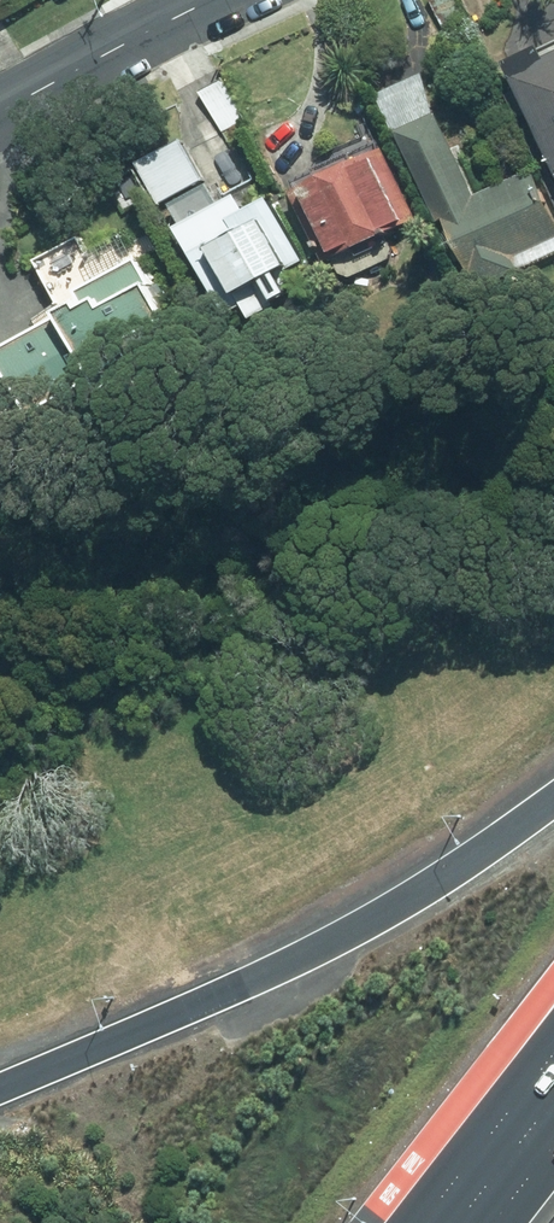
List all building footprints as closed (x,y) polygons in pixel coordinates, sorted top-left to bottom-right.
[(447,33),(472,21),(462,0),(432,0),(447,33)] [(514,64),(553,149),(553,44),(514,64)] [(436,118),(425,74),(379,95),(398,136),(405,133),(436,118)] [(229,84),(206,96),(224,131),(247,119),(229,84)] [(405,133),(481,290),(553,255),(553,201),(539,169),(483,195),(444,114),(436,118),(405,133)] [(204,181),(183,142),(141,164),(163,204),(204,181)] [(422,220),(388,150),(384,152),(379,142),(294,182),(299,191),(297,192),(328,259),(361,243),(363,248),(422,220)] [(308,262),(275,201),(254,212),(244,193),(182,225),(230,316),(248,306),(256,319),(305,293),(293,270),(308,262)] [(180,332),(130,237),(92,257),(82,239),(41,261),(70,316),(0,353),(32,414),(102,376),(118,389),(147,374),(136,355),(180,332)] [(19,449),(0,418),(0,461),(19,449)]
